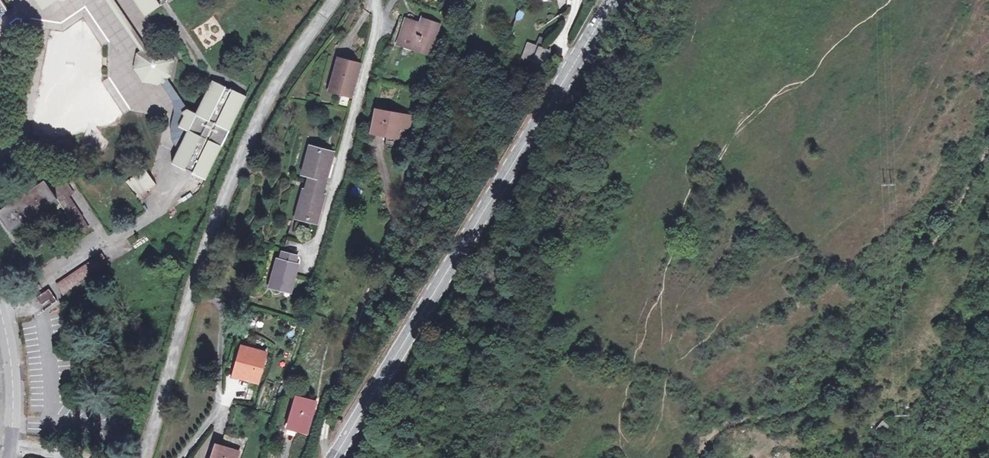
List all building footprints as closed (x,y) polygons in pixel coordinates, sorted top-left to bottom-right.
[(10,12),(1,0),(0,0),(0,18),(10,12)] [(42,10),(57,0),(36,0),(42,10)] [(137,51),(132,54),(130,70),(139,84),(154,86),(158,83),(163,80),(167,78),(170,63),(161,49),(145,45),(143,47),(112,0),(104,0),(137,51)] [(142,17),(168,0),(131,0),(142,17)] [(432,51),(441,24),(426,18),(424,24),(411,20),(410,25),(404,23),(396,45),(415,51),(417,47),(432,51)] [(542,65),(549,49),(544,47),(535,45),(534,50),(524,47),(520,58),(542,65)] [(351,96),(359,65),(337,58),(330,83),(334,85),(333,91),(351,96)] [(179,115),(184,112),(163,80),(158,83),(179,115)] [(203,181),(238,96),(228,91),(227,92),(218,88),(218,87),(207,81),(191,115),(184,112),(179,115),(179,118),(175,128),(184,132),(169,165),(183,172),(184,171),(191,175),(203,181)] [(402,140),(408,120),(374,110),(369,130),(402,140)] [(307,177),(306,182),(322,186),(325,176),(331,154),(308,148),(300,175),(307,177)] [(145,172),(125,184),(136,199),(155,187),(145,172)] [(319,197),(321,189),(322,186),(306,182),(303,191),(301,190),(294,217),(314,223),(320,198),(319,197)] [(0,214),(0,218),(10,233),(57,201),(46,183),(0,214)] [(100,258),(55,286),(59,294),(104,266),(100,258)] [(293,294),(298,274),(301,263),(291,260),(286,259),(284,263),(278,261),(271,288),(293,294)] [(49,290),(36,298),(41,306),(48,302),(51,307),(57,303),(49,290)] [(256,385),(264,358),(240,351),(235,367),(240,369),(237,380),(256,385)] [(306,437),(317,403),(298,397),(289,426),(296,429),(295,433),(306,437)] [(875,432),(884,437),(889,428),(881,423),(875,432)] [(236,454),(215,448),(212,457),(235,457),(236,454)]
